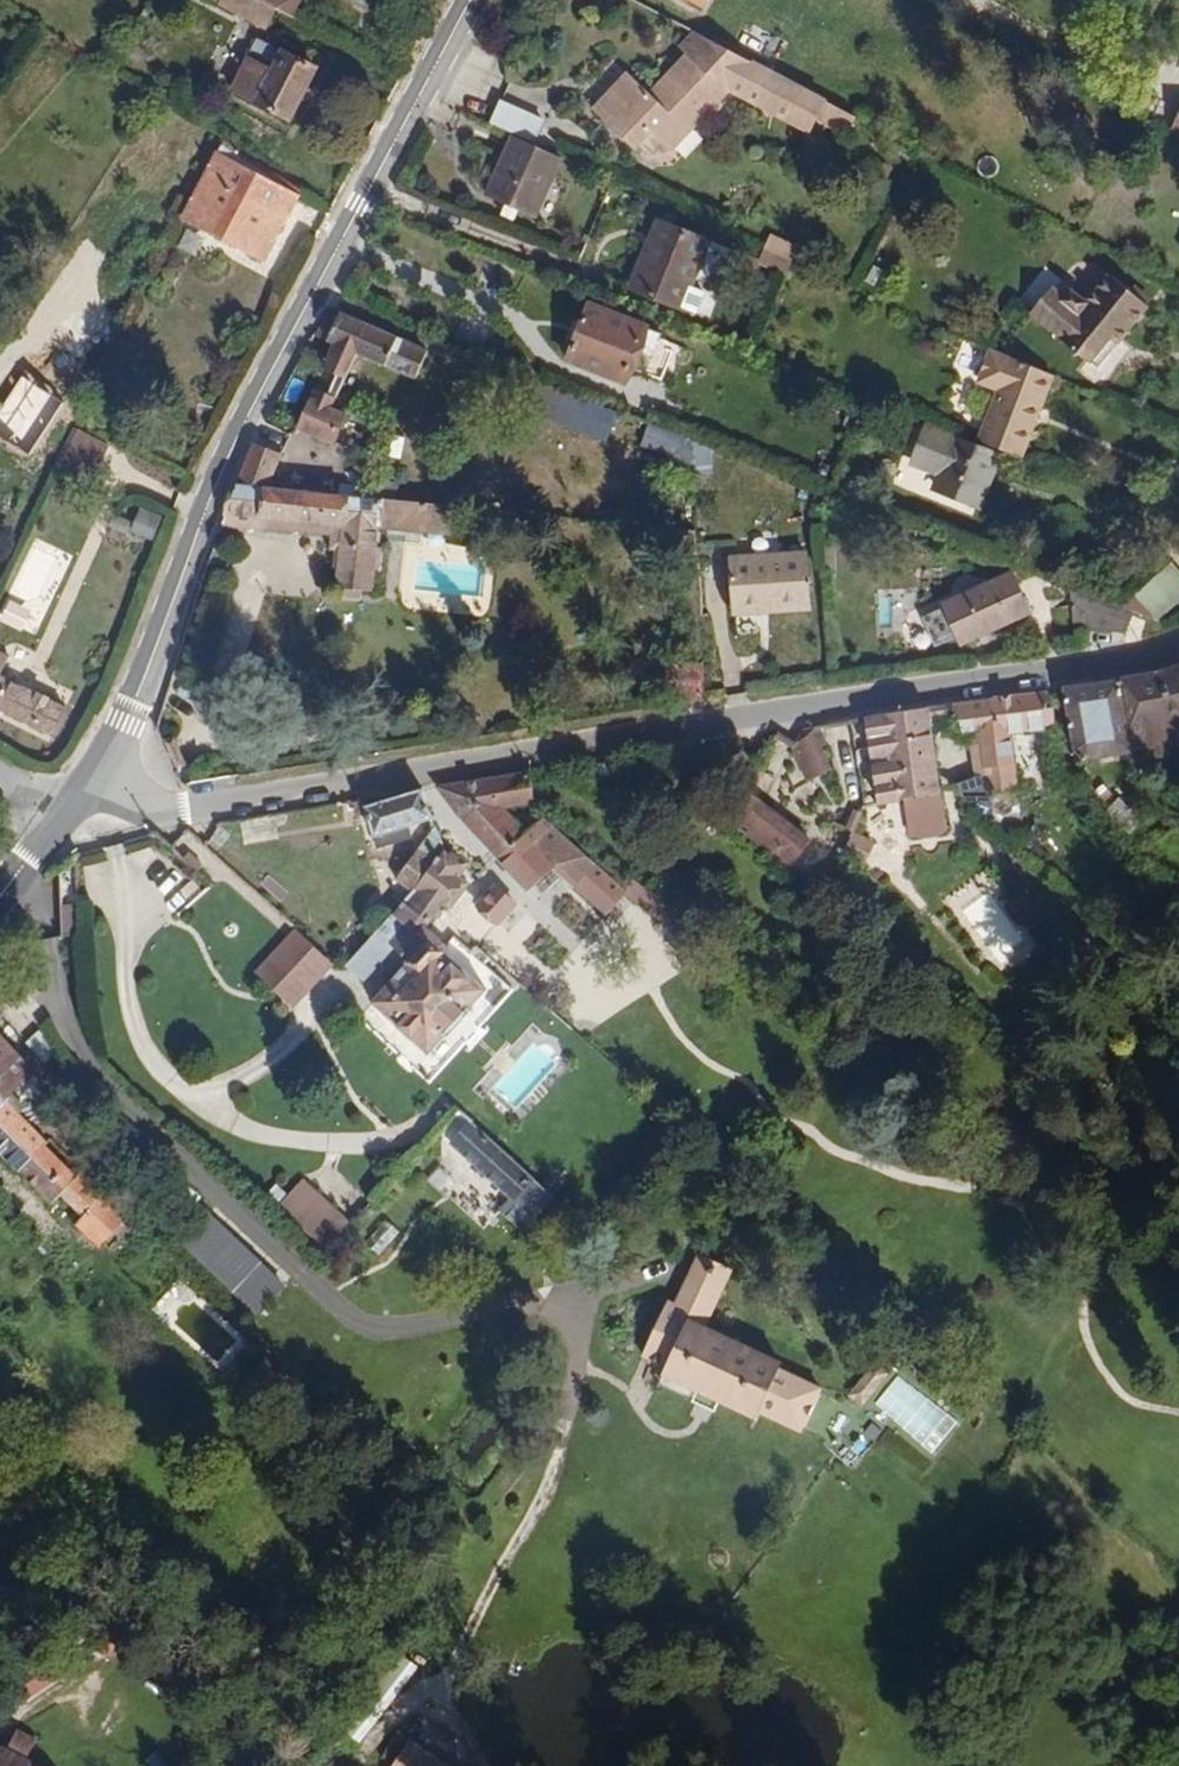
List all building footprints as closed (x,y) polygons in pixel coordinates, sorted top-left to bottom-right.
[(275,0),(230,0),(264,18),(275,0)] [(661,102),(692,63),(703,62),(735,79),(750,49),(658,0),(641,20),(651,28),(615,71),(590,51),(559,88),(604,126),(619,108),(631,119),(651,95),(661,102)] [(315,61),(211,6),(185,56),(290,112),(315,61)] [(778,52),(789,31),(749,10),(738,32),(778,52)] [(820,85),(750,49),(735,79),(773,99),(780,87),(811,104),(820,85)] [(500,126),(510,102),(475,86),(464,111),(500,126)] [(625,143),(661,102),(651,95),(631,119),(619,108),(604,126),(625,143)] [(849,130),(856,115),(826,101),(819,116),(849,130)] [(494,196),(523,136),(508,130),(485,192),(494,196)] [(533,212),(558,151),(523,136),(494,196),(533,212)] [(260,256),(295,187),(213,144),(179,212),(260,256)] [(687,283),(705,236),(658,216),(630,285),(692,309),(700,288),(687,283)] [(767,234),(760,259),(790,267),(797,243),(767,234)] [(1120,335),(1149,298),(1110,263),(1090,289),(1077,279),(1071,287),(1056,275),(1034,303),(1061,325),(1059,328),(1090,355),(1112,328),(1120,335)] [(629,377),(650,319),(593,297),(569,355),(629,377)] [(334,436),(345,407),(334,402),(358,344),(368,319),(337,307),(324,311),(314,327),(332,334),(328,344),(341,348),(334,366),(326,387),(312,383),(299,423),(334,436)] [(416,386),(430,342),(368,319),(358,344),(406,362),(401,380),(416,386)] [(1099,362),(1120,335),(1112,328),(1090,355),(1099,362)] [(1033,443),(1062,368),(999,341),(987,373),(990,381),(1005,386),(990,426),(1025,440),(1033,443)] [(334,366),(341,348),(328,344),(321,360),(334,366)] [(536,419),(609,436),(616,404),(543,387),(536,419)] [(987,501),(1006,450),(934,424),(922,458),(955,470),(950,489),(987,501)] [(1025,440),(990,426),(987,435),(1022,448),(1025,440)] [(84,488),(100,446),(73,435),(57,478),(84,488)] [(265,482),(278,450),(252,439),(235,479),(265,482)] [(453,525),(455,509),(475,511),(475,503),(265,482),(235,479),(220,525),(262,528),(264,514),(346,520),(345,536),(334,535),(332,547),(338,548),(336,562),(341,563),(339,583),(373,586),(374,567),(381,568),(383,548),(377,548),(379,523),(445,530),(445,524),(453,525)] [(161,516),(141,508),(131,531),(152,539),(161,516)] [(345,536),(346,520),(264,514),(262,528),(334,535),(345,536)] [(702,543),(701,528),(674,525),(672,541),(702,543)] [(0,614),(0,618),(37,633),(70,554),(32,538),(0,614)] [(1178,601),(1178,555),(1178,554),(1142,585),(1164,614),(1178,601)] [(819,609),(816,567),(741,574),(744,624),(770,622),(769,614),(819,609)] [(1046,621),(1037,576),(947,593),(952,629),(977,626),(979,634),(1046,621)] [(1134,623),(1140,605),(1102,590),(1092,616),(1134,623)] [(820,617),(819,609),(769,614),(770,622),(820,617)] [(1161,670),(1123,676),(1135,736),(1178,725),(1178,664),(1161,670)] [(0,676),(0,711),(54,737),(66,708),(0,676)] [(1135,736),(1123,676),(1074,684),(1086,745),(1095,753),(1100,753),(1137,747),(1135,736)] [(1072,727),(1068,706),(1060,706),(1057,685),(1002,691),(1002,695),(1009,735),(1029,732),(1072,727)] [(1009,735),(1002,695),(959,701),(967,741),(981,739),(996,737),(1009,735)] [(963,826),(941,703),(878,714),(894,801),(917,797),(925,832),(929,835),(945,833),(963,826)] [(837,759),(817,725),(808,726),(794,744),(815,773),(837,759)] [(1038,790),(1029,732),(1009,735),(996,737),(1004,774),(1007,793),(1038,790)] [(1004,774),(996,737),(981,739),(996,780),(1004,774)] [(525,831),(500,808),(536,802),(531,772),(439,787),(459,814),(457,818),(501,859),(525,831)] [(1018,812),(1007,793),(1004,774),(996,780),(982,791),(1009,822),(1018,812)] [(816,838),(747,785),(730,815),(794,866),(816,838)] [(432,818),(426,794),(370,803),(368,800),(355,803),(358,818),(375,815),(377,827),(432,818)] [(1105,812),(1129,832),(1141,817),(1117,797),(1105,812)] [(623,900),(534,821),(525,831),(501,859),(533,890),(552,871),(607,921),(623,900)] [(418,880),(446,850),(434,827),(403,866),(418,880)] [(416,931),(441,903),(450,909),(470,885),(462,879),(473,867),(446,850),(418,880),(391,909),(405,922),(416,931)] [(636,878),(625,891),(662,923),(673,911),(636,878)] [(500,923),(518,905),(497,886),(479,905),(500,923)] [(384,947),(405,922),(391,909),(365,936),(381,950),(384,947)] [(418,1027),(464,975),(438,950),(416,931),(405,922),(384,947),(399,960),(364,1002),(406,1040),(418,1027)] [(331,964),(294,929),(254,971),(291,1007),(331,964)] [(353,981),(381,950),(365,936),(337,967),(353,981)] [(431,1040),(478,987),(464,975),(418,1027),(431,1040)] [(0,1034),(0,1083),(17,1099),(40,1074),(0,1034)] [(0,1083),(0,1137),(75,1209),(79,1204),(94,1218),(91,1223),(118,1250),(146,1221),(117,1194),(102,1209),(78,1186),(88,1176),(59,1148),(63,1144),(17,1099),(0,1083)] [(562,1200),(464,1110),(447,1129),(512,1186),(501,1200),(525,1223),(539,1208),(548,1215),(562,1200)] [(347,1229),(304,1187),(275,1217),(318,1258),(347,1229)] [(318,1316),(213,1218),(185,1248),(290,1347),(318,1316)] [(720,1294),(731,1274),(698,1258),(687,1278),(720,1294)] [(779,1371),(701,1331),(720,1294),(687,1278),(679,1292),(693,1300),(685,1314),(671,1307),(666,1305),(638,1359),(662,1370),(658,1380),(750,1425),(754,1418),(796,1441),(819,1398),(777,1376),(779,1371)] [(685,1314),(693,1300),(679,1292),(671,1307),(685,1314)] [(868,1404),(888,1368),(876,1363),(857,1398),(868,1404)] [(750,1425),(658,1380),(653,1390),(744,1437),(750,1425)] [(391,1648),(341,1731),(364,1745),(414,1662),(391,1648)] [(24,1710),(74,1662),(61,1649),(12,1697),(24,1710)] [(23,1759),(28,1745),(8,1737),(3,1750),(0,1748),(0,1765),(39,1765),(23,1759)] [(470,1765),(417,1737),(401,1765),(470,1765)] [(144,1761),(148,1765),(166,1765),(156,1752),(144,1761)]
